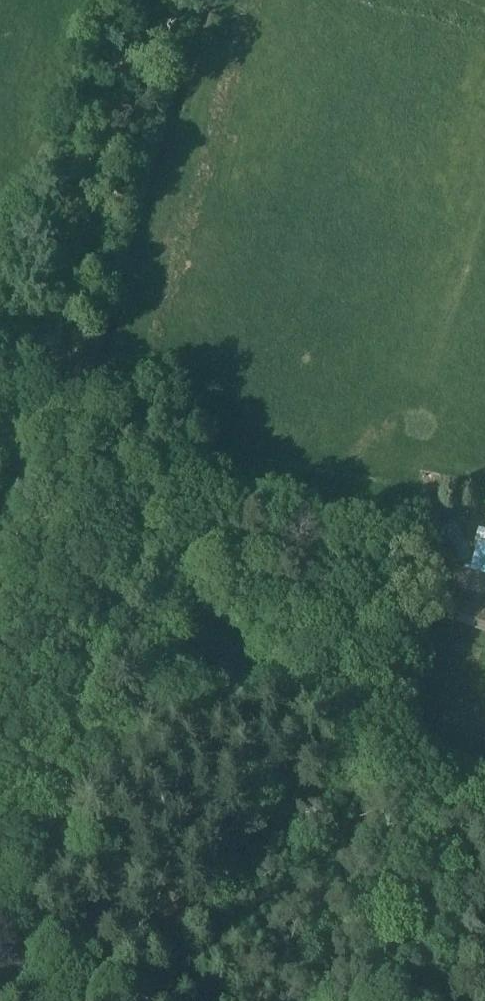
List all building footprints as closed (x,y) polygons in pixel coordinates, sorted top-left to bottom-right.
[(466,541),(458,522),(446,528),(458,555),(475,548),(471,539),(466,541)] [(484,596),(484,543),(480,542),(471,572),(443,564),(438,583),(463,590),(484,596)] [(463,590),(462,593),(451,589),(448,597),(438,594),(431,613),(441,617),(441,618),(484,633),(484,609),(478,607),(480,599),(484,601),(484,596),(463,590)]
